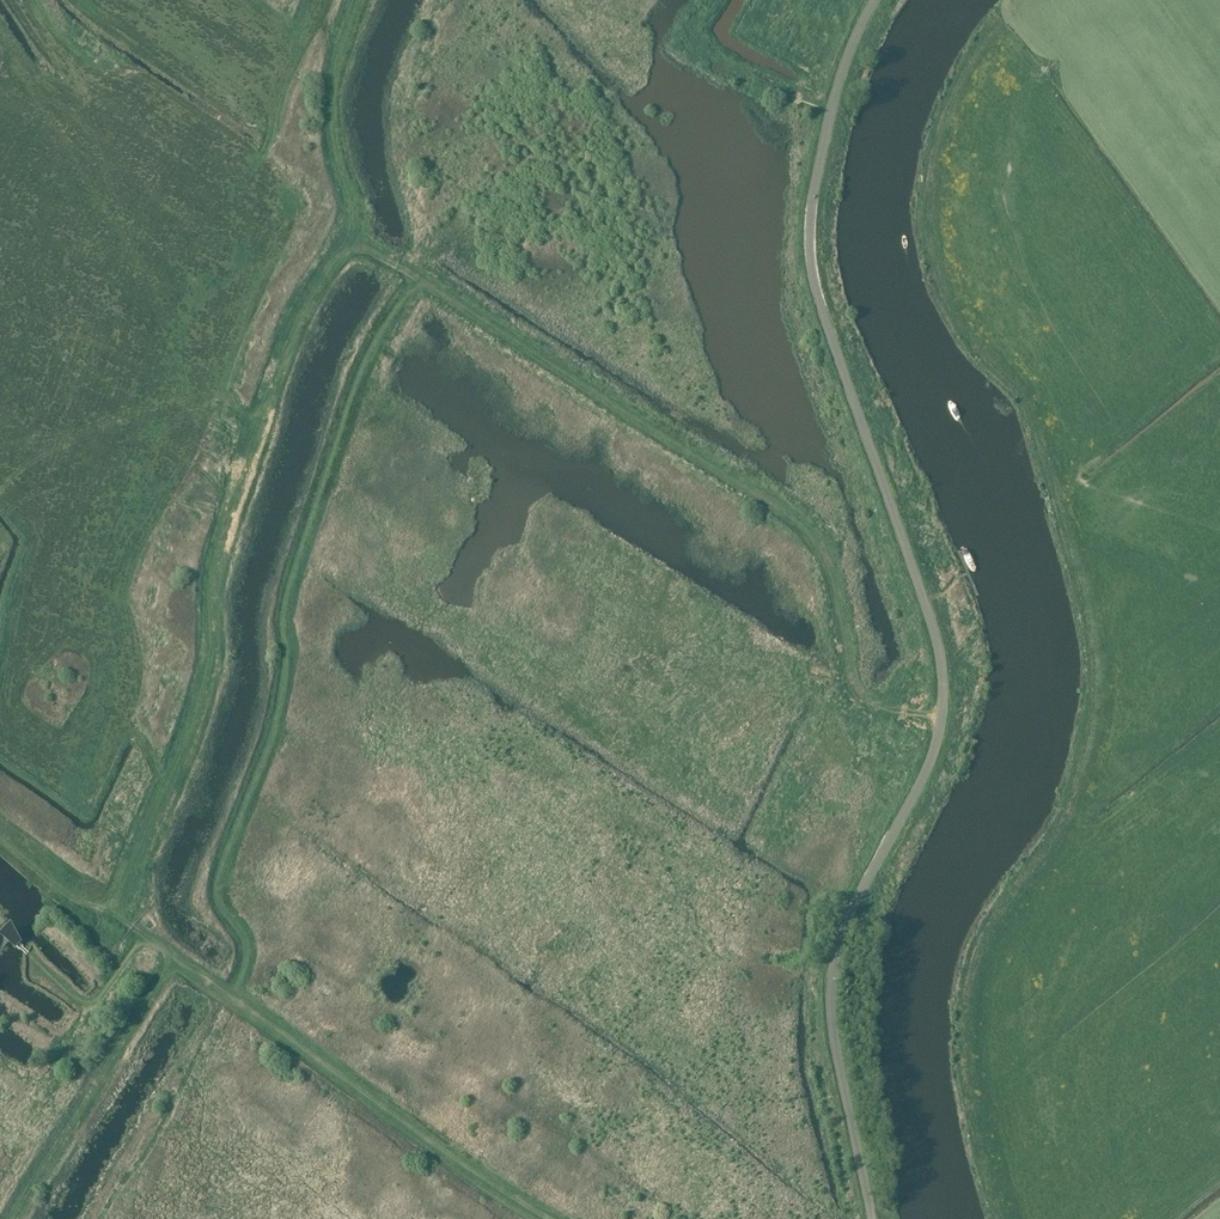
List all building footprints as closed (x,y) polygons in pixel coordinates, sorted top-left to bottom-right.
[(6,933),(5,934),(3,939),(9,944),(11,942),(16,947),(20,943),(15,938),(17,936),(12,931),(6,933)]
